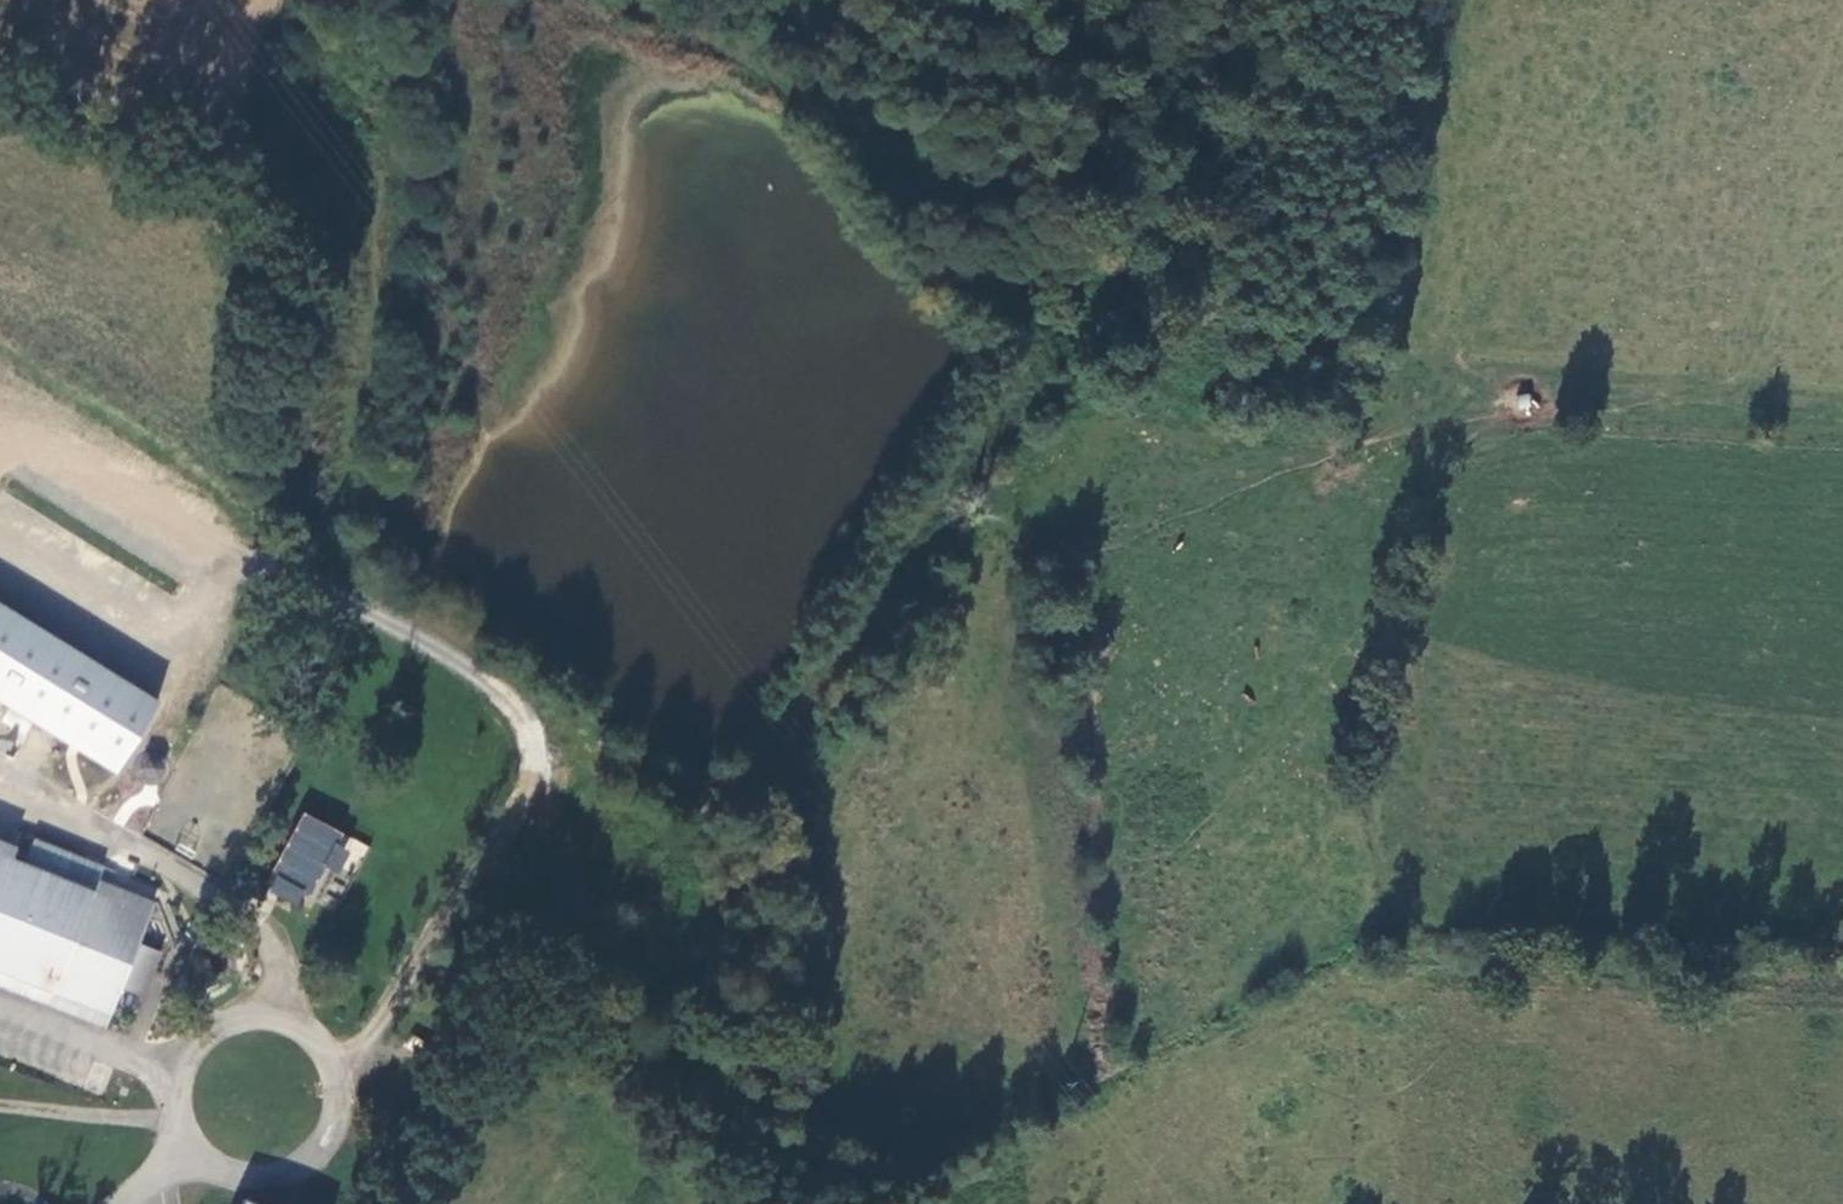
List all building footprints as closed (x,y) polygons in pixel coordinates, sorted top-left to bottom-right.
[(120,773),(164,698),(0,604),(0,703),(120,773)] [(302,908),(324,867),(349,881),(367,846),(304,813),(264,888),(302,908)] [(111,1016),(123,988),(145,997),(163,952),(140,943),(152,914),(95,893),(78,887),(89,859),(36,838),(26,863),(0,853),(0,971),(111,1016)] [(89,859),(78,887),(95,893),(106,865),(89,859)] [(106,1028),(111,1016),(0,971),(0,986),(106,1028)]
